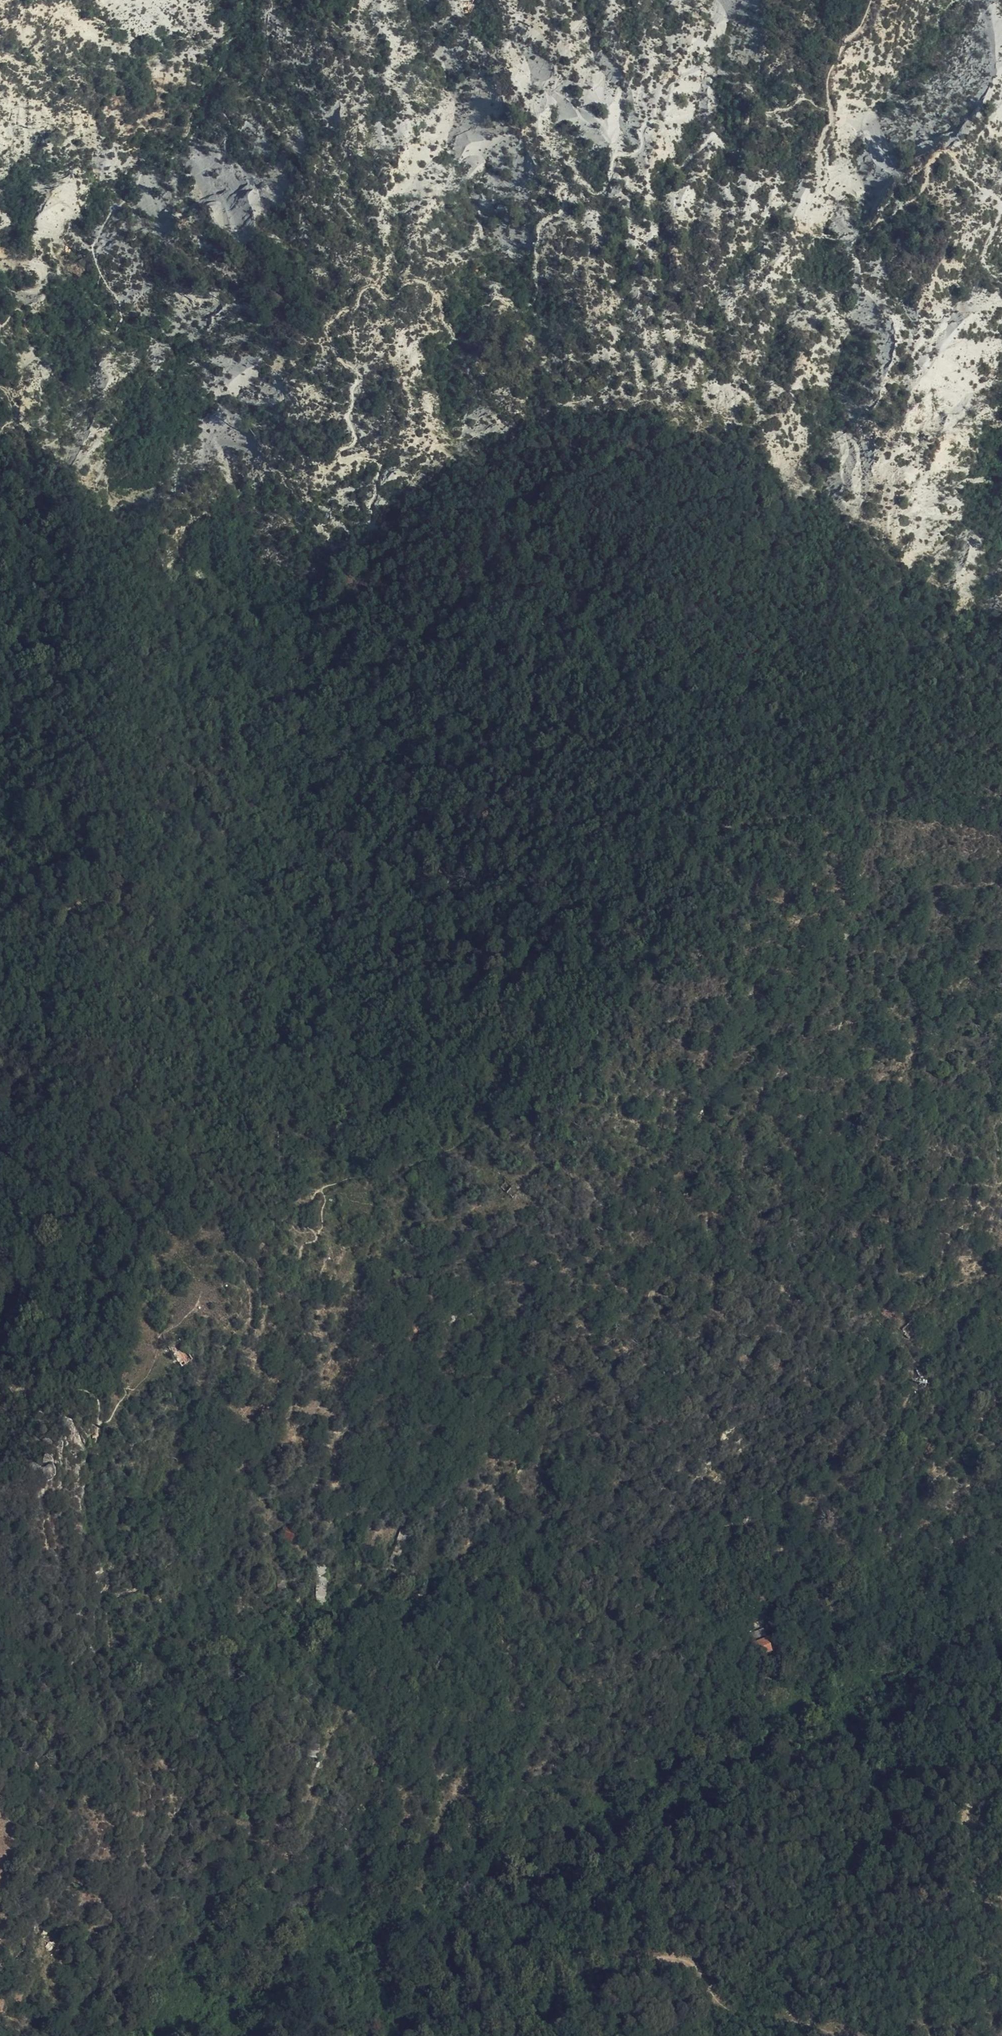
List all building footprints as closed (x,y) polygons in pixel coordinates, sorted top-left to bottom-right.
[(461,130),(452,152),(483,164),(492,142),(461,130)] [(645,1063),(652,1073),(664,1063),(657,1053),(645,1063)] [(182,1358),(177,1349),(174,1345),(163,1352),(171,1364),(182,1358)] [(279,1535),(290,1542),(296,1533),(284,1526),(279,1535)] [(324,1565),(314,1565),(314,1596),(324,1595),(324,1565)] [(772,1653),(764,1634),(750,1639),(754,1650),(758,1649),(761,1658),(772,1653)] [(336,1722),(329,1723),(333,1739),(339,1737),(336,1722)] [(306,1746),(304,1760),(313,1761),(315,1748),(306,1746)]
